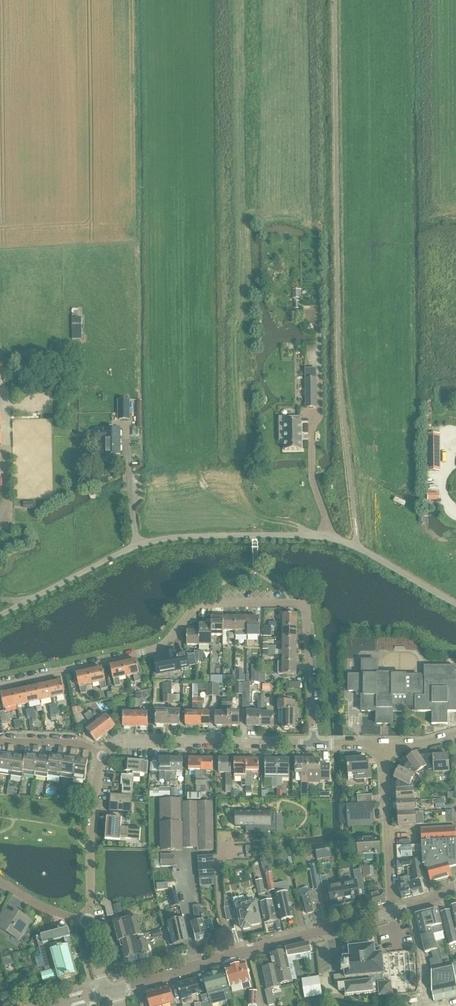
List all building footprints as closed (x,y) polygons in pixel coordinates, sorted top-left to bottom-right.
[(81,318),(72,318),(72,335),(81,335),(81,318)] [(306,378),(305,378),(306,407),(306,408),(316,408),(316,378),(306,378)] [(129,399),(120,400),(120,420),(130,420),(129,400),(129,399)] [(284,422),(279,422),(280,442),(285,441),(285,450),(301,450),(301,422),(300,422),(300,417),(284,417),(284,422)] [(104,428),(95,428),(95,441),(104,441),(104,454),(107,454),(107,458),(116,458),(116,454),(120,454),(120,439),(120,428),(104,429),(104,428)] [(440,447),(428,447),(428,471),(440,471),(440,447)] [(283,614),(283,626),(297,626),(297,614),(283,614)] [(213,617),(211,617),(211,624),(211,631),(211,636),(223,636),(223,617),(222,617),(222,615),(217,615),(217,617),(213,617)] [(235,631),(235,636),(247,636),(247,631),(247,617),(246,617),(246,615),(241,615),(241,617),(237,617),(235,617),(235,631)] [(235,617),(223,617),(223,636),(223,645),(227,645),(228,631),(235,631),(235,617)] [(247,631),(247,636),(259,636),(259,630),(260,617),(247,617),(247,631)] [(211,624),(199,624),(199,631),(199,645),(211,646),(211,636),(211,631),(211,624)] [(283,626),(283,638),(297,638),(297,626),(283,626)] [(199,631),(187,631),(187,645),(199,645),(199,631)] [(283,638),(282,649),(296,650),(297,638),(283,638)] [(276,649),(276,654),(282,654),(282,662),(296,662),(296,650),(282,649),(276,649)] [(167,656),(154,658),(157,674),(181,670),(180,668),(188,667),(186,654),(178,655),(178,654),(176,654),(176,652),(166,653),(167,656)] [(136,660),(123,663),(126,677),(133,675),(135,682),(140,681),(139,674),(136,660)] [(349,691),(362,691),(362,711),(376,711),(376,724),(392,724),(392,712),(407,712),(407,711),(415,711),(432,712),(431,724),(448,725),(448,711),(455,711),(455,670),(455,667),(455,665),(425,665),(425,676),(405,676),(392,676),(392,674),(378,674),(378,660),(362,660),(362,675),(349,675),(349,691)] [(278,662),(278,674),(282,674),(296,674),(296,662),(282,662),(278,662)] [(123,663),(110,666),(113,679),(115,687),(120,685),(119,678),(126,677),(123,663)] [(102,668),(89,670),(91,684),(99,682),(100,689),(106,688),(102,668)] [(89,670),(76,673),(80,694),(86,693),(84,685),(91,684),(89,670)] [(211,676),(211,684),(222,684),(222,676),(211,676)] [(61,681),(48,684),(52,698),(64,696),(61,681)] [(48,684),(37,686),(40,701),(52,698),(48,684)] [(37,686),(25,689),(28,703),(40,701),(37,686)] [(25,689),(13,691),(16,706),(28,703),(25,689)] [(13,691),(0,694),(3,709),(16,706),(13,691)] [(278,701),(278,712),(278,715),(278,720),(282,721),(282,724),(282,728),(295,728),(295,709),(295,701),(278,701)] [(193,712),(186,712),(186,726),(198,726),(198,712),(198,706),(193,706),(193,712)] [(203,706),(198,706),(198,712),(198,726),(209,726),(209,712),(203,712),(203,706)] [(222,712),(215,712),(215,726),(227,726),(227,712),(227,706),(222,706),(222,712)] [(233,706),(227,706),(227,712),(227,726),(239,726),(239,712),(233,712),(233,706)] [(93,709),(88,712),(93,718),(97,715),(93,709)] [(167,710),(156,710),(156,726),(167,725),(167,710)] [(179,710),(167,710),(167,725),(180,725),(179,710)] [(0,712),(0,715),(2,725),(8,724),(7,723),(11,722),(9,713),(5,714),(5,711),(0,712)] [(88,712),(84,715),(89,721),(93,718),(88,712)] [(123,712),(123,727),(135,727),(135,713),(123,712)] [(247,712),(247,726),(260,726),(260,718),(260,713),(261,713),(261,712),(256,712),(247,712)] [(135,713),(135,727),(147,727),(148,713),(135,713)] [(260,718),(260,726),(273,727),(273,713),(261,713),(260,713),(260,718)] [(106,715),(96,722),(105,734),(115,726),(106,715)] [(96,722),(86,730),(95,741),(105,734),(96,722)] [(10,775),(13,756),(14,746),(9,745),(7,755),(0,754),(0,774),(10,775)] [(25,754),(22,774),(34,776),(38,756),(39,747),(34,746),(32,755),(25,754)] [(50,755),(47,775),(60,777),(63,757),(65,747),(59,746),(57,756),(50,755)] [(13,756),(10,775),(22,777),(22,774),(25,754),(26,748),(21,747),(18,757),(13,756)] [(38,756),(34,776),(47,778),(47,775),(50,755),(51,748),(46,748),(44,757),(38,756)] [(63,757),(60,777),(71,779),(75,759),(76,749),(71,748),(69,758),(63,757)] [(75,759),(71,779),(84,781),(84,777),(89,751),(83,750),(80,759),(75,759)] [(399,767),(393,779),(397,781),(396,784),(396,789),(413,789),(413,788),(408,789),(408,787),(414,775),(425,767),(426,767),(419,757),(420,757),(420,756),(417,752),(406,759),(409,763),(405,766),(403,770),(399,767)] [(420,757),(419,757),(426,767),(425,767),(427,771),(433,771),(433,773),(449,772),(448,755),(440,755),(440,753),(433,754),(433,756),(420,757)] [(171,758),(159,758),(159,772),(165,772),(165,778),(166,778),(166,785),(171,785),(171,758)] [(171,758),(171,785),(176,785),(176,772),(182,772),(182,758),(171,758)] [(201,759),(189,758),(188,771),(195,771),(195,777),(196,777),(196,786),(201,785),(201,759)] [(366,758),(346,760),(348,777),(354,776),(354,779),(372,778),(370,765),(366,765),(366,758)] [(213,759),(201,759),(201,785),(201,793),(205,793),(205,778),(207,778),(206,771),(213,771),(213,759)] [(219,759),(219,773),(226,773),(225,786),(231,786),(231,765),(228,765),(228,759),(219,759)] [(246,759),(234,759),(234,771),(241,771),(241,786),(246,786),(246,759)] [(258,759),(246,759),(246,786),(246,793),(251,793),(251,772),(258,772),(258,759)] [(277,759),(265,759),(265,778),(272,778),(272,788),(277,788),(277,786),(277,759)] [(290,759),(277,759),(277,786),(282,786),(282,783),(283,783),(283,781),(282,781),(282,778),(289,778),(290,759)] [(295,759),(295,773),(296,773),(296,781),(301,781),(301,782),(303,782),(303,787),(307,787),(307,782),(307,778),(307,760),(295,759)] [(121,774),(120,785),(122,785),(121,795),(132,796),(133,777),(139,778),(139,774),(147,774),(148,762),(127,760),(126,771),(127,771),(127,775),(121,774)] [(320,760),(307,760),(307,778),(319,779),(319,782),(319,783),(320,783),(320,780),(329,780),(330,764),(320,764),(320,760)] [(170,788),(160,788),(160,789),(160,797),(170,797),(170,788)] [(413,789),(396,789),(397,801),(414,800),(413,789)] [(110,794),(110,803),(131,804),(132,796),(121,795),(111,794),(110,794)] [(372,794),(357,795),(358,804),(373,803),(372,794)] [(182,799),(160,799),(161,851),(183,851),(183,847),(198,847),(198,850),(214,850),(213,802),(182,802),(182,799)] [(414,800),(397,801),(398,813),(415,812),(414,800)] [(443,800),(435,800),(436,808),(451,807),(451,804),(444,805),(443,800)] [(109,811),(109,812),(131,813),(131,804),(110,803),(109,811)] [(358,804),(346,805),(348,827),(374,826),(373,803),(358,804)] [(398,819),(396,819),(397,824),(398,824),(398,826),(416,825),(424,824),(423,812),(415,812),(398,813),(398,819)] [(271,813),(235,813),(235,826),(246,826),(246,832),(247,832),(247,830),(264,830),(264,826),(271,826),(271,813),(272,813),(271,813)] [(107,818),(107,826),(109,827),(108,840),(120,841),(120,839),(120,838),(131,839),(131,836),(139,836),(139,840),(140,840),(141,828),(120,827),(121,819),(107,818)] [(421,828),(421,842),(424,841),(455,840),(455,832),(455,831),(455,826),(453,826),(421,828)] [(378,837),(357,839),(358,856),(380,854),(378,837)] [(421,842),(422,844),(422,847),(440,846),(443,857),(447,857),(447,864),(448,864),(448,866),(449,868),(455,867),(455,840),(424,841),(421,842)] [(440,846),(422,847),(423,864),(425,864),(431,882),(451,877),(449,868),(448,866),(448,864),(447,864),(447,857),(443,857),(440,846)] [(409,848),(401,849),(401,858),(409,857),(409,848)] [(174,854),(161,854),(161,867),(174,867),(174,854)] [(287,854),(280,855),(283,870),(290,869),(287,854)] [(213,855),(197,856),(198,868),(212,867),(211,856),(213,856),(213,855)] [(268,857),(260,860),(263,867),(264,873),(265,873),(271,872),(268,857)] [(409,881),(407,882),(411,896),(423,893),(419,879),(421,878),(418,857),(415,857),(416,859),(411,860),(414,880),(409,881)] [(410,858),(401,859),(402,866),(411,865),(410,858)] [(366,866),(362,866),(362,871),(362,878),(363,878),(366,877),(366,875),(373,875),(373,866),(366,866)] [(212,867),(198,868),(199,878),(215,877),(215,876),(213,877),(212,867)] [(317,868),(310,869),(314,889),(320,888),(317,868)] [(355,882),(342,884),(345,904),(360,902),(357,889),(363,888),(360,869),(353,870),(355,882)] [(327,875),(320,876),(323,895),(329,894),(331,907),(345,904),(342,884),(329,886),(327,875)] [(401,883),(397,884),(401,899),(411,896),(407,882),(409,881),(408,878),(401,880),(401,883)] [(262,880),(256,881),(260,903),(264,924),(276,921),(271,898),(270,895),(265,896),(262,880)] [(285,883),(274,885),(274,890),(281,920),(293,917),(288,892),(287,891),(289,888),(288,885),(285,883)] [(307,887),(299,890),(301,899),(303,898),(307,914),(320,910),(315,893),(313,894),(312,890),(308,891),(307,887)] [(370,895),(365,897),(368,907),(386,903),(383,892),(379,893),(378,888),(368,891),(370,895)] [(235,906),(234,907),(235,914),(238,914),(241,928),(242,928),(243,930),(250,929),(250,927),(260,925),(258,911),(259,911),(257,902),(244,904),(243,898),(234,900),(235,906)] [(104,899),(101,904),(105,907),(108,916),(114,915),(111,902),(104,899)] [(229,901),(224,902),(224,908),(227,920),(233,919),(230,906),(229,901)] [(199,921),(192,922),(193,931),(195,941),(207,939),(203,923),(209,921),(207,915),(205,915),(204,910),(200,910),(200,905),(193,906),(195,918),(199,918),(199,921)] [(438,908),(427,911),(433,934),(434,934),(444,931),(438,908)] [(0,915),(0,928),(19,940),(31,921),(15,911),(13,915),(4,909),(0,915)] [(441,912),(446,931),(450,944),(455,943),(455,936),(450,910),(441,912)] [(427,911),(416,913),(425,952),(431,950),(433,959),(429,959),(432,968),(444,965),(440,948),(437,949),(434,934),(433,934),(427,911)] [(137,916),(113,922),(119,942),(121,941),(126,959),(149,952),(145,934),(142,934),(137,916)] [(183,917),(167,920),(173,944),(188,941),(183,917)] [(209,921),(203,923),(207,939),(216,937),(212,921),(209,921)] [(68,928),(36,937),(45,972),(40,974),(43,983),(58,979),(58,980),(77,975),(70,946),(72,945),(68,928)] [(160,930),(153,932),(155,938),(162,936),(160,930)] [(286,951),(271,954),(273,961),(274,965),(274,970),(277,969),(280,984),(292,982),(292,980),(288,959),(304,955),(305,956),(308,959),(309,960),(311,960),(310,954),(311,954),(309,944),(308,943),(286,948),(286,951)] [(338,978),(337,978),(338,983),(338,984),(339,991),(344,990),(345,996),(378,993),(378,996),(393,995),(393,994),(391,981),(384,982),(383,975),(383,974),(384,974),(382,954),(382,953),(381,953),(380,948),(375,948),(374,946),(374,944),(349,947),(349,951),(344,951),(343,951),(344,957),(343,957),(343,958),(343,959),(343,964),(345,964),(346,971),(344,972),(345,975),(345,977),(338,978)] [(246,963),(226,968),(231,987),(242,984),(244,991),(252,988),(250,982),(251,982),(246,963)] [(432,968),(432,992),(455,987),(455,982),(452,964),(432,968)] [(274,965),(264,968),(268,989),(266,990),(265,990),(268,1005),(275,1004),(272,989),(281,987),(280,984),(277,969),(274,970),(274,965)] [(201,996),(204,1004),(202,1004),(202,1005),(212,1005),(212,1004),(227,1000),(227,998),(231,997),(224,971),(204,977),(208,994),(201,996)] [(304,988),(303,988),(304,998),(305,998),(316,996),(319,996),(320,995),(322,995),(321,992),(319,977),(309,978),(310,987),(304,988)] [(196,979),(178,984),(182,999),(200,994),(196,979)] [(432,992),(434,1002),(455,997),(455,987),(432,992)] [(158,991),(162,1005),(164,1005),(171,1004),(171,1005),(176,1005),(175,1002),(173,1003),(169,988),(158,991)] [(145,1000),(147,1005),(162,1005),(158,991),(147,994),(148,999),(145,1000)] [(249,991),(249,1005),(257,1005),(257,991),(249,991)]
